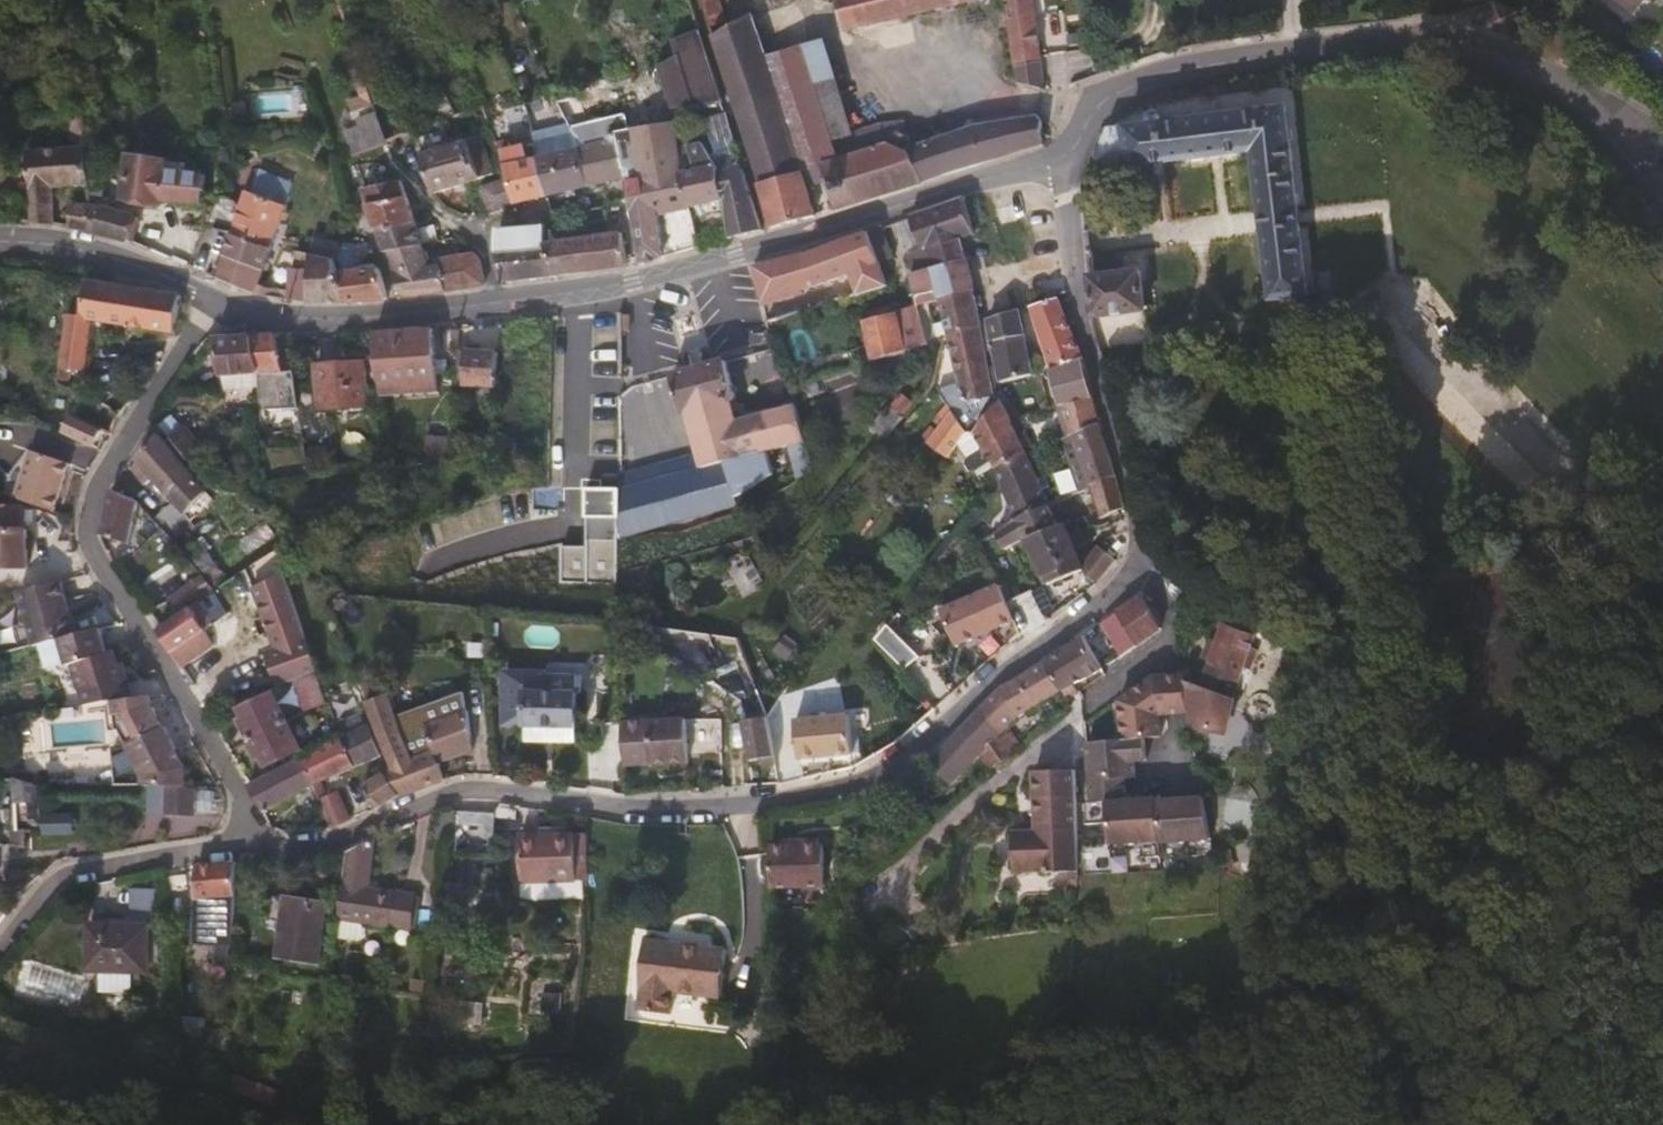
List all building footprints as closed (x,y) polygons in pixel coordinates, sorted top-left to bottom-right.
[(848,28),(969,0),(843,0),(848,28)] [(1031,0),(1007,0),(1017,68),(1019,83),(1046,86),(1031,0)] [(1631,11),(1639,0),(1617,0),(1631,11)] [(796,148),(769,62),(753,13),(716,37),(762,183),(804,171),(796,148)] [(678,55),(706,39),(703,30),(672,40),(678,55)] [(1608,55),(1599,40),(1597,36),(1587,43),(1597,61),(1608,55)] [(834,137),(806,47),(769,62),(796,148),(834,137)] [(694,206),(688,171),(678,121),(632,128),(629,113),(591,123),(584,97),(562,102),(576,132),(590,145),(624,136),(627,162),(628,175),(641,261),(701,246),(694,206)] [(1304,292),(1286,105),(1106,125),(1088,168),(1254,149),(1269,296),(1304,292)] [(71,110),(75,145),(30,149),(33,220),(58,224),(55,187),(92,185),(87,108),(71,110)] [(762,229),(729,113),(709,117),(713,136),(726,167),(727,167),(728,197),(730,239),(762,229)] [(923,183),(1044,145),(1043,133),(1043,124),(1040,115),(980,125),(912,146),(923,183)] [(892,146),(896,135),(903,132),(913,136),(913,135),(905,120),(879,124),(834,137),(796,148),(804,171),(825,165),(892,146)] [(425,147),(419,131),(390,142),(396,158),(425,147)] [(923,183),(912,146),(911,145),(913,136),(903,132),(896,135),(892,146),(825,165),(836,208),(923,183)] [(493,172),(481,134),(422,152),(434,192),(493,172)] [(627,162),(624,136),(590,145),(583,147),(588,168),(627,162)] [(376,147),(372,138),(351,145),(355,155),(376,147)] [(541,157),(538,142),(531,144),(512,149),(509,140),(501,141),(511,182),(516,201),(548,194),(541,157)] [(728,197),(720,169),(719,162),(707,141),(692,147),(701,168),(688,171),(694,206),(728,197)] [(591,184),(588,168),(583,147),(541,157),(548,194),(591,184)] [(131,155),(130,158),(116,156),(112,178),(126,179),(123,198),(161,203),(163,194),(205,201),(208,174),(175,169),(176,161),(131,155)] [(379,167),(378,161),(358,163),(360,171),(364,169),(379,167)] [(628,175),(627,162),(588,168),(591,184),(628,175)] [(256,291),(287,205),(295,181),(262,166),(254,190),(248,188),(235,228),(217,275),(256,291)] [(817,214),(804,171),(762,183),(773,227),(810,216),(817,214)] [(417,219),(402,179),(365,186),(379,228),(417,219)] [(516,201),(511,182),(481,193),(488,210),(516,201)] [(971,231),(963,194),(907,215),(917,248),(931,244),(959,236),(971,231)] [(97,231),(94,206),(75,204),(76,226),(97,231)] [(134,241),(140,218),(94,206),(97,231),(134,241)] [(424,243),(417,219),(379,228),(387,251),(424,243)] [(556,273),(550,240),(547,223),(499,228),(497,246),(502,280),(556,273)] [(888,253),(879,224),(865,229),(875,257),(888,253)] [(875,257),(865,229),(806,250),(747,263),(762,320),(784,313),(777,290),(845,269),(851,293),(884,283),(875,257)] [(629,262),(623,230),(550,240),(556,273),(629,262)] [(963,257),(959,236),(931,244),(935,264),(963,257)] [(336,257),(339,242),(314,237),(311,250),(336,257)] [(446,289),(443,263),(430,265),(424,243),(387,251),(403,295),(446,289)] [(935,264),(931,244),(917,248),(904,252),(909,270),(935,264)] [(346,299),(343,273),(339,262),(336,263),(336,257),(311,250),(307,301),(346,299)] [(486,283),(480,257),(474,251),(441,257),(443,263),(446,289),(486,283)] [(970,287),(963,257),(935,264),(909,270),(907,271),(912,293),(933,287),(936,296),(970,287)] [(389,297),(381,268),(343,273),(346,299),(389,297)] [(1140,310),(1135,271),(1087,275),(1089,315),(1140,310)] [(170,330),(174,292),(80,276),(75,311),(64,310),(59,343),(51,342),(49,361),(55,363),(53,384),(62,386),(64,367),(78,369),(88,317),(170,330)] [(977,319),(970,287),(936,296),(945,336),(977,324),(977,319)] [(1081,357),(1057,296),(1029,304),(1045,365),(1081,357)] [(1024,369),(1014,308),(977,319),(977,324),(982,345),(991,342),(998,374),(1024,369)] [(917,316),(895,320),(891,309),(861,316),(870,357),(923,342),(917,316)] [(989,378),(982,345),(977,324),(945,336),(956,384),(959,384),(962,394),(982,390),(980,380),(983,378),(989,378)] [(442,371),(442,356),(431,357),(429,326),(368,328),(367,330),(371,376),(432,371),(442,371)] [(279,374),(272,334),(270,331),(247,332),(254,368),(254,384),(254,392),(280,393),(279,374)] [(254,368),(247,332),(210,334),(222,387),(254,384),(254,368)] [(489,385),(491,348),(453,347),(450,383),(489,385)] [(809,467),(791,401),(730,417),(724,395),(730,393),(721,357),(665,373),(676,409),(681,408),(692,449),(618,473),(616,486),(617,534),(684,515),(731,501),(722,469),(724,468),(741,463),(740,455),(787,442),(792,458),(797,457),(801,472),(809,467)] [(873,366),(870,357),(860,360),(863,370),(873,366)] [(1089,390),(1081,357),(1045,365),(1043,366),(1053,402),(1089,390)] [(360,404),(357,360),(310,363),(312,407),(360,404)] [(881,437),(911,400),(898,390),(887,404),(883,402),(866,424),(881,437)] [(1095,421),(1089,390),(1053,402),(1061,435),(1095,421)] [(1024,452),(1022,449),(1031,445),(1025,430),(1016,434),(999,396),(971,430),(991,466),(1024,452)] [(942,457),(963,427),(950,409),(945,400),(928,418),(934,425),(931,428),(927,424),(919,433),(942,457)] [(963,427),(971,415),(966,408),(962,411),(956,403),(950,409),(963,427)] [(95,428),(65,413),(60,420),(90,436),(95,428)] [(196,448),(178,425),(172,430),(163,420),(156,426),(183,459),(196,448)] [(1111,472),(1095,421),(1061,435),(1072,472),(1063,476),(1069,492),(1085,485),(1111,472)] [(200,489),(153,430),(126,464),(140,481),(148,475),(179,511),(200,489)] [(426,460),(438,459),(437,467),(445,467),(446,439),(438,438),(426,440),(426,443),(390,444),(390,464),(426,460)] [(991,466),(1001,487),(994,491),(1000,503),(1007,500),(1014,517),(1045,502),(1039,488),(1047,485),(1040,470),(1033,474),(1024,452),(991,466)] [(1122,505),(1111,472),(1085,485),(1097,514),(1102,514),(1104,520),(1107,524),(1119,519),(1116,507),(1122,505)] [(123,542),(133,499),(108,485),(96,532),(123,542)] [(616,486),(583,487),(583,548),(561,548),(561,583),(617,583),(617,534),(616,486)] [(1054,526),(1045,502),(1014,517),(997,529),(1004,544),(1009,544),(1026,536),(1054,526)] [(20,527),(15,527),(14,504),(0,504),(0,565),(22,564),(20,527)] [(1079,564),(1061,523),(1054,526),(1026,536),(1045,582),(1078,570),(1092,583),(1112,558),(1094,544),(1079,564)] [(188,603),(209,588),(195,571),(164,593),(176,611),(188,603)] [(313,669),(281,576),(247,585),(270,647),(261,651),(273,683),(288,678),(313,669)] [(70,633),(56,580),(15,591),(29,643),(34,642),(70,633)] [(1012,618),(996,583),(938,609),(954,645),(1012,618)] [(1117,655),(1158,627),(1138,596),(1098,622),(1117,655)] [(213,641),(203,626),(209,622),(205,614),(198,618),(188,603),(176,611),(153,628),(176,665),(213,641)] [(1234,679),(1239,665),(1245,666),(1249,657),(1244,655),(1255,625),(1237,617),(1233,627),(1220,622),(1213,640),(1209,638),(1205,638),(1200,653),(1201,656),(1206,659),(1196,687),(1194,707),(1185,708),(1185,715),(1191,747),(1219,746),(1234,679)] [(73,693),(114,683),(120,681),(116,662),(110,661),(107,650),(99,650),(93,627),(70,633),(34,642),(42,673),(62,668),(64,670),(67,670),(73,693)] [(1288,641),(1289,632),(1281,629),(1281,639),(1288,641)] [(1098,667),(1079,634),(1041,661),(1056,689),(1061,699),(1072,691),(1069,683),(1098,667)] [(1185,708),(1179,645),(1174,640),(1170,640),(1169,645),(1164,645),(1162,641),(1158,641),(1158,645),(1152,651),(1143,654),(1159,708),(1156,708),(1160,721),(1185,715),(1185,708)] [(1019,711),(1056,689),(1041,661),(995,690),(977,709),(1010,749),(1016,744),(1002,726),(1019,711)] [(324,698),(313,669),(288,678),(299,706),(301,705),(324,698)] [(571,672),(539,670),(501,670),(499,721),(519,721),(519,725),(571,725),(571,672)] [(432,760),(420,722),(396,730),(383,693),(369,698),(362,678),(354,681),(384,767),(358,781),(370,806),(394,793),(439,778),(432,760)] [(1154,740),(1140,686),(1109,695),(1123,744),(1145,741),(1154,740)] [(276,722),(263,696),(231,711),(244,738),(276,722)] [(416,711),(420,722),(432,760),(439,778),(455,776),(461,768),(456,751),(469,746),(457,696),(416,711)] [(332,720),(324,698),(301,705),(313,734),(334,725),(332,720)] [(1010,749),(977,709),(926,761),(948,783),(976,753),(987,767),(1011,752),(1010,749)] [(847,750),(844,710),(788,716),(793,755),(847,750)] [(679,761),(678,716),(613,717),(614,762),(679,761)] [(320,780),(375,755),(363,724),(345,731),(340,717),(332,720),(334,725),(338,736),(313,747),(295,756),(308,786),(312,794),(321,790),(318,782),(320,780)] [(769,750),(763,718),(763,717),(746,717),(746,751),(769,750)] [(290,752),(276,722),(244,738),(258,767),(290,752)] [(338,736),(334,725),(313,734),(309,736),(313,747),(338,736)] [(1154,747),(1154,740),(1145,741),(1146,748),(1154,747)] [(308,786),(295,756),(242,783),(258,810),(308,786)] [(1075,872),(1073,816),(1071,768),(1031,770),(1033,831),(1009,832),(1010,870),(1035,870),(1035,873),(1075,872)] [(31,817),(31,789),(31,784),(6,777),(7,804),(22,805),(22,817),(31,817)] [(186,814),(185,786),(154,785),(155,814),(186,814)] [(344,817),(332,793),(315,800),(326,827),(344,817)] [(1085,802),(1083,821),(1101,824),(1103,804),(1085,802)] [(445,844),(450,810),(431,812),(426,840),(445,844)] [(448,847),(462,848),(486,851),(491,814),(473,810),(453,810),(448,847)] [(514,838),(513,885),(513,905),(584,905),(582,839),(514,838)] [(404,927),(408,895),(386,893),(386,891),(363,889),(369,839),(339,851),(328,940),(351,942),(356,937),(357,926),(382,928),(382,925),(404,927)] [(815,886),(815,839),(782,839),(782,845),(763,845),(763,887),(815,886)] [(225,945),(232,861),(190,865),(186,917),(209,918),(209,913),(219,914),(219,921),(214,920),(212,943),(225,945)] [(310,963),(319,902),(279,897),(269,958),(310,963)] [(139,969),(140,925),(83,926),(82,968),(139,969)] [(715,997),(722,949),(639,939),(633,986),(635,987),(633,1010),(663,1014),(667,991),(715,997)] [(22,960),(12,999),(80,1017),(91,979),(22,960)] [(280,1072),(241,1062),(232,1094),(271,1105),(280,1072)]
